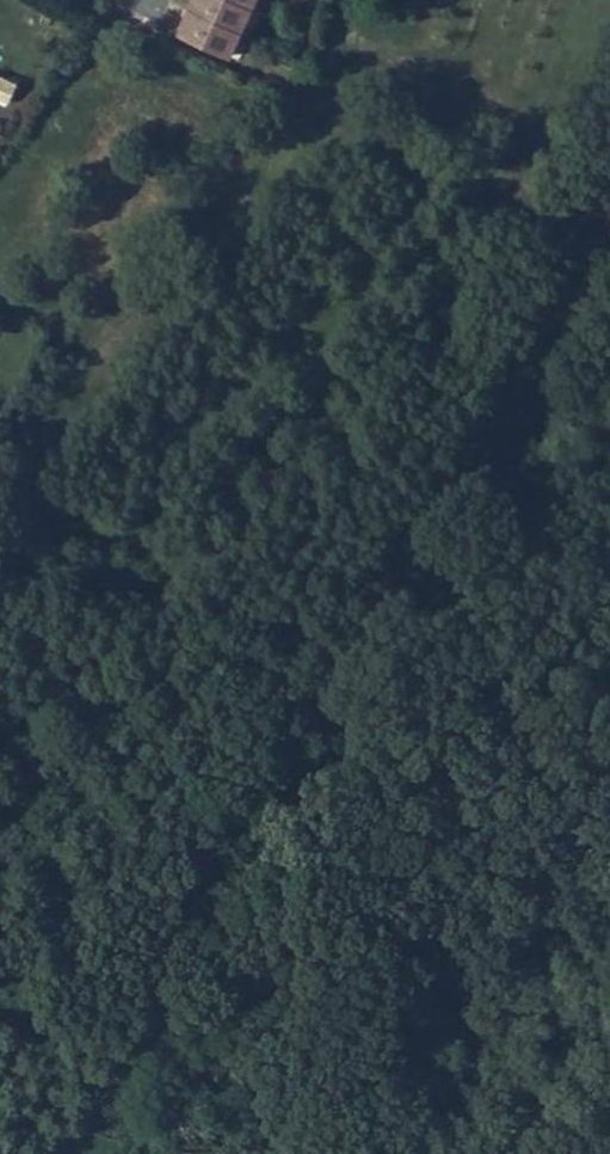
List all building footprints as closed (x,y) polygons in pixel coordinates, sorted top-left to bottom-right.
[(170,32),(219,54),(244,0),(185,0),(170,32)] [(16,82),(0,79),(0,103),(11,105),(16,82)]
